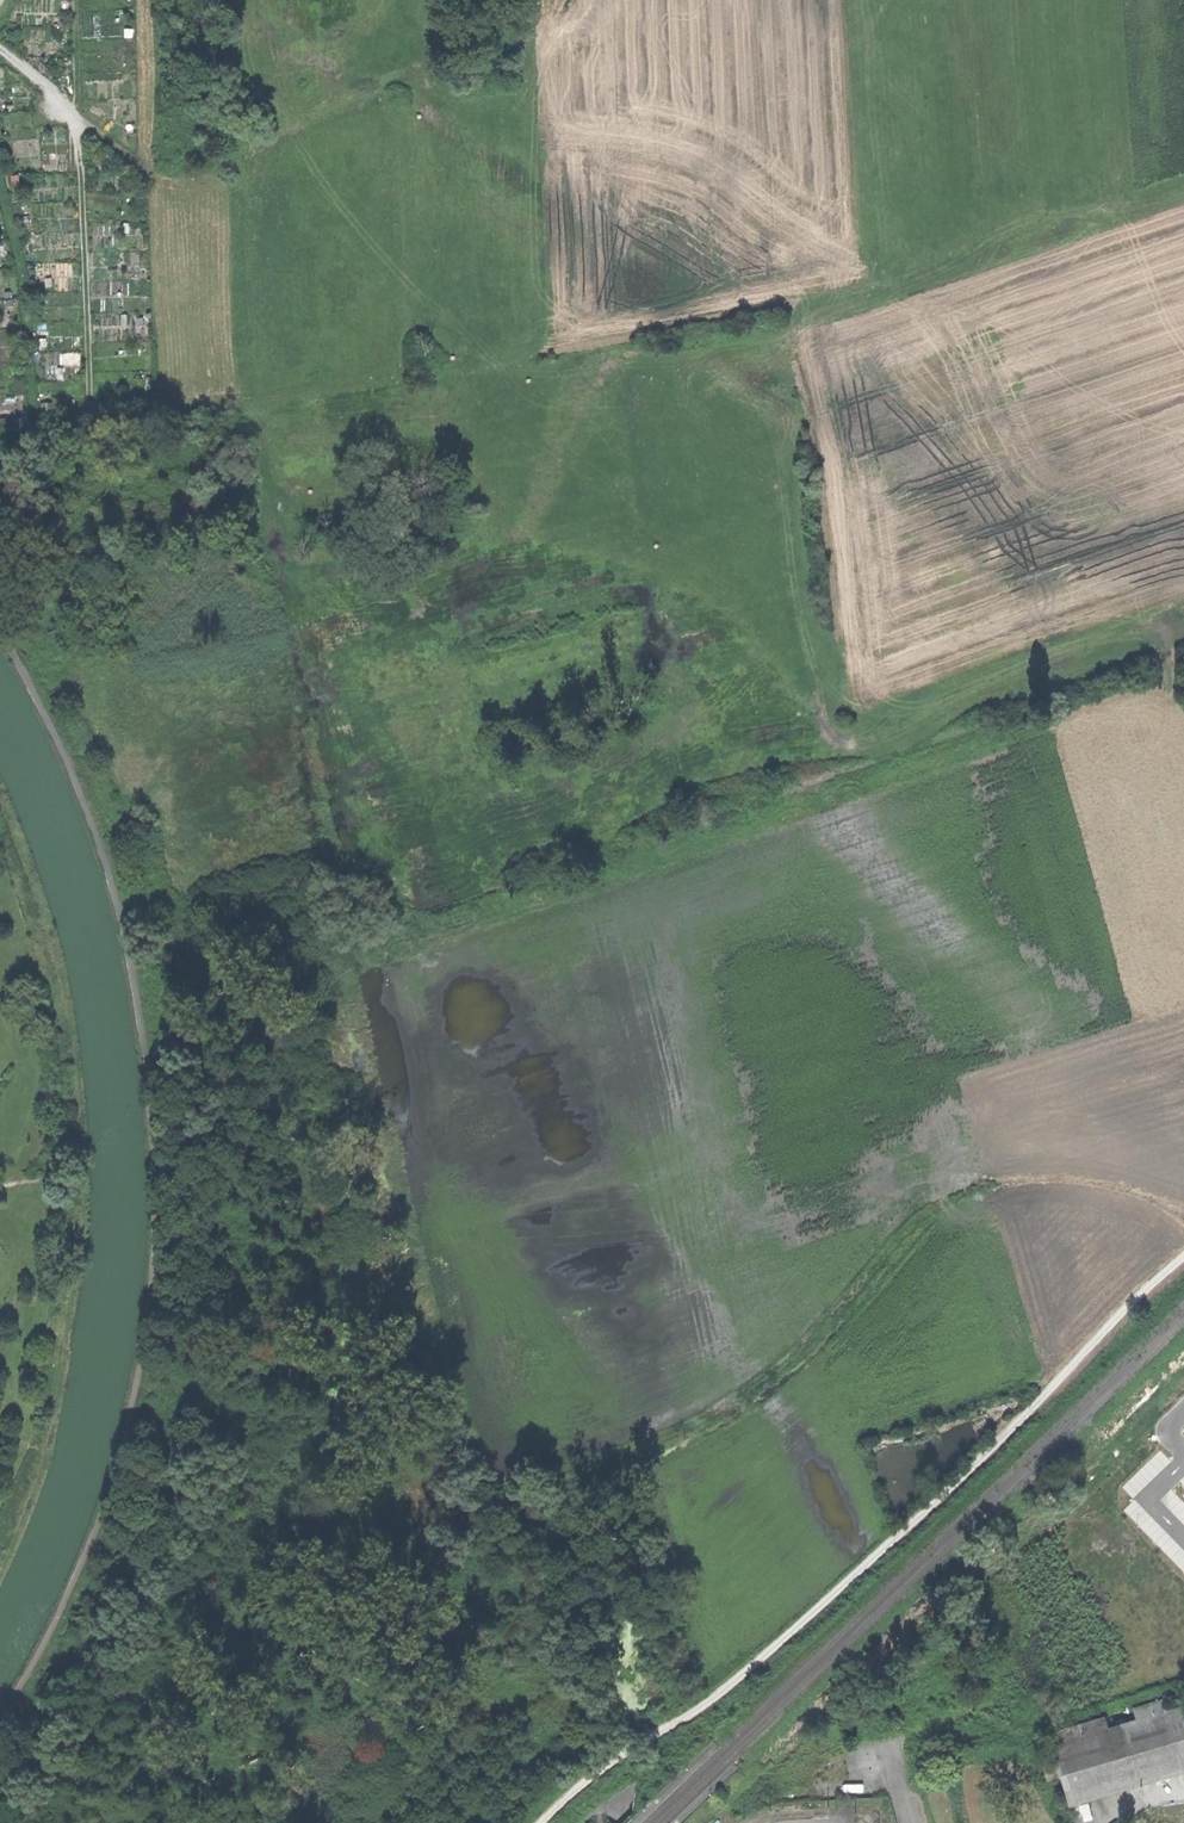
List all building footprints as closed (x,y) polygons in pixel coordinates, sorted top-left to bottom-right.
[(1136,1718),(1122,1723),(1141,1783),(1183,1770),(1165,1710),(1162,1698),(1133,1707),(1136,1718)] [(1165,1710),(1183,1770),(1183,1704),(1165,1710)] [(1060,1776),(1069,1805),(1141,1783),(1122,1723),(1109,1727),(1105,1717),(1047,1734),(1056,1763),(1060,1776)] [(1047,1780),(1060,1776),(1056,1763),(1043,1767),(1047,1780)]
